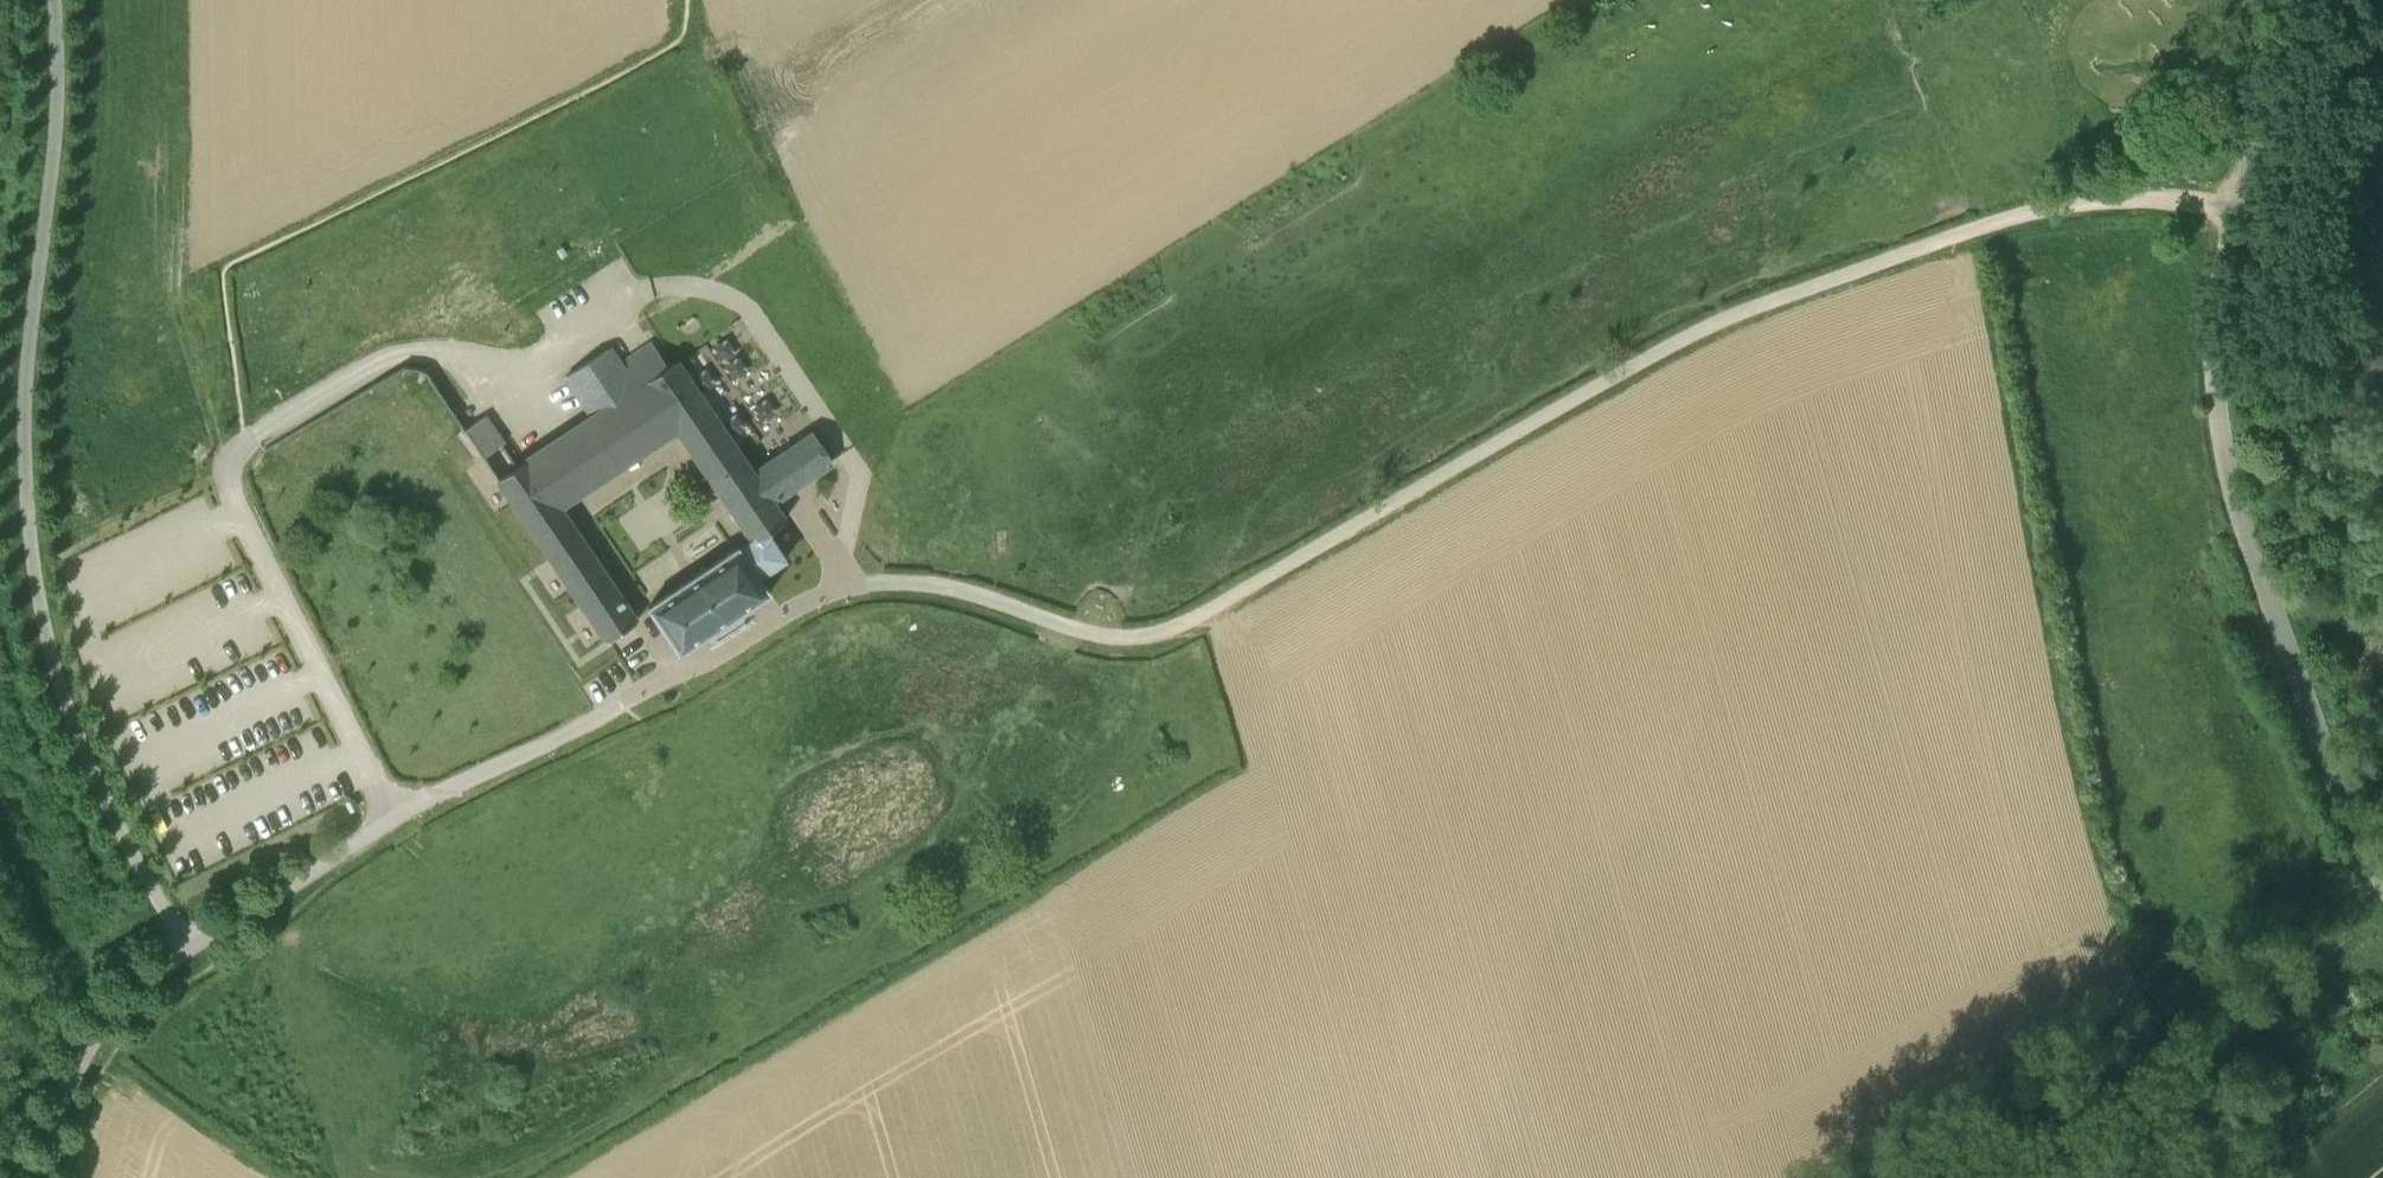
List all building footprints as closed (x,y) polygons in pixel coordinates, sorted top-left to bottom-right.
[(747,534),(646,606),(678,655),(770,593),(758,577),(775,566),(757,539),(784,521),(770,502),(786,492),(798,484),(832,461),(819,442),(796,405),(779,416),(795,442),(753,471),(678,361),(651,378),(633,353),(636,351),(627,337),(608,348),(606,346),(565,374),(593,414),(518,463),(494,431),(511,419),(502,407),(504,406),(474,360),(469,364),(459,349),(426,372),(465,432),(498,480),(605,641),(606,641),(635,622),(635,621),(638,620),(561,506),(604,479),(612,491),(635,477),(627,464),(657,444),(665,456),(685,442),(747,534)]
